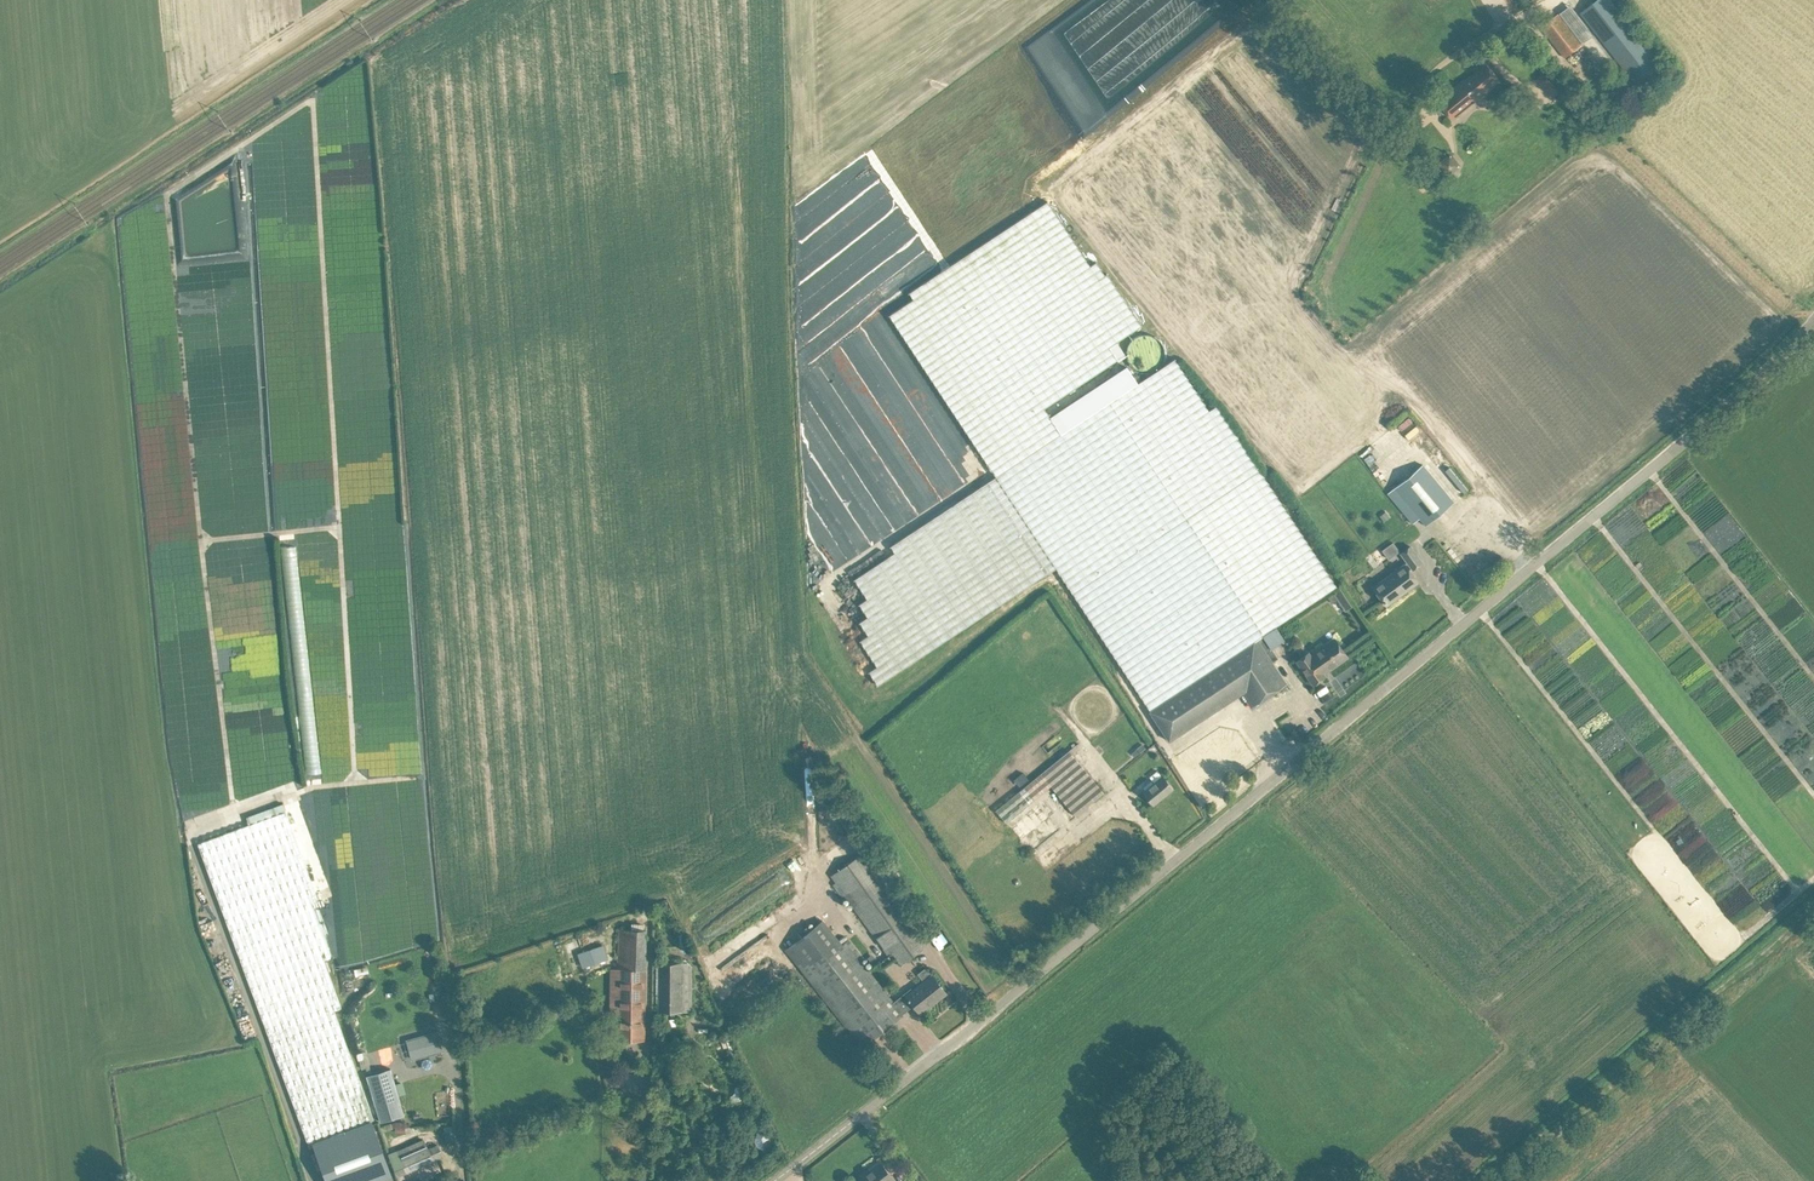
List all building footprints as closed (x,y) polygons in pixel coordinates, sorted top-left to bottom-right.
[(1645,93),(1668,75),(1610,0),(1597,0),(1582,12),(1645,93)] [(1541,27),(1565,58),(1583,44),(1558,13),(1541,27)] [(1439,101),(1447,110),(1453,118),(1499,79),(1495,73),(1487,64),(1465,82),(1464,80),(1439,101)] [(1555,97),(1565,86),(1560,80),(1549,91),(1555,97)] [(1452,174),(1463,165),(1454,154),(1442,163),(1452,174)] [(895,552),(854,579),(867,598),(859,604),(868,616),(860,622),(868,635),(860,640),(877,666),(869,671),(878,685),(1056,567),(1150,710),(1150,711),(1149,711),(1169,741),(1242,693),(1251,706),(1286,683),(1272,662),(1278,658),(1272,648),(1285,639),(1284,639),(1276,627),(1337,587),(1286,509),(1217,404),(1208,410),(1174,358),(1138,382),(1127,366),(1050,417),(1044,408),(1117,359),(1109,346),(1116,341),(1141,325),(1106,273),(1105,274),(1096,261),(1090,265),(1047,200),(909,292),(913,298),(889,315),(996,476),(891,546),(895,552)] [(1146,330),(1134,341),(1155,363),(1167,351),(1146,330)] [(1387,494),(1412,523),(1419,517),(1425,525),(1453,501),(1422,464),(1387,494)] [(1390,559),(1401,551),(1394,541),(1383,549),(1390,559)] [(1401,553),(1407,562),(1404,564),(1373,587),(1387,605),(1418,582),(1409,570),(1412,568),(1412,569),(1422,561),(1411,546),(1401,553)] [(1337,613),(1351,608),(1344,589),(1330,593),(1337,613)] [(1296,660),(1313,684),(1325,676),(1323,672),(1329,668),(1330,669),(1348,657),(1336,640),(1325,648),(1324,646),(1311,656),(1308,652),(1296,660)] [(1038,775),(996,810),(1006,822),(1051,785),(1075,816),(1104,792),(1069,750),(1038,775)] [(1222,759),(1231,769),(1238,763),(1230,753),(1222,759)] [(1154,782),(1143,791),(1153,804),(1173,788),(1162,775),(1162,776),(1157,770),(1149,776),(1154,782)] [(249,824),(197,842),(235,945),(308,1143),(319,1139),(345,1129),(375,1119),(357,1071),(356,1071),(334,1010),(341,1007),(324,959),(331,957),(316,916),(311,902),(318,899),(286,810),(249,824)] [(835,882),(832,885),(843,899),(846,896),(882,945),(885,942),(901,963),(924,946),(873,875),(858,855),(831,876),(835,882)] [(903,1014),(897,1006),(894,1008),(880,990),(883,987),(861,959),(863,957),(849,939),(842,944),(823,919),(785,948),(801,968),(839,1016),(856,1038),(862,1046),(903,1014)] [(649,928),(621,927),(619,967),(617,1009),(618,1009),(617,1038),(644,1039),(645,1027),(649,930),(649,928)] [(662,1010),(680,1011),(680,1010),(691,1011),(692,963),(662,963),(662,1010)] [(908,998),(898,1006),(903,1013),(914,1004),(920,1013),(946,992),(932,975),(914,989),(906,995),(908,998)] [(436,1030),(405,1039),(411,1058),(442,1049),(436,1030)] [(404,1114),(391,1068),(366,1075),(380,1122),(404,1114)] [(313,1142),(326,1176),(327,1180),(379,1180),(392,1176),(371,1120),(313,1142)] [(424,1138),(388,1153),(397,1176),(443,1157),(438,1144),(428,1148),(424,1138)] [(892,1178),(893,1178),(880,1161),(867,1171),(868,1173),(859,1180),(894,1180),(892,1178)]
